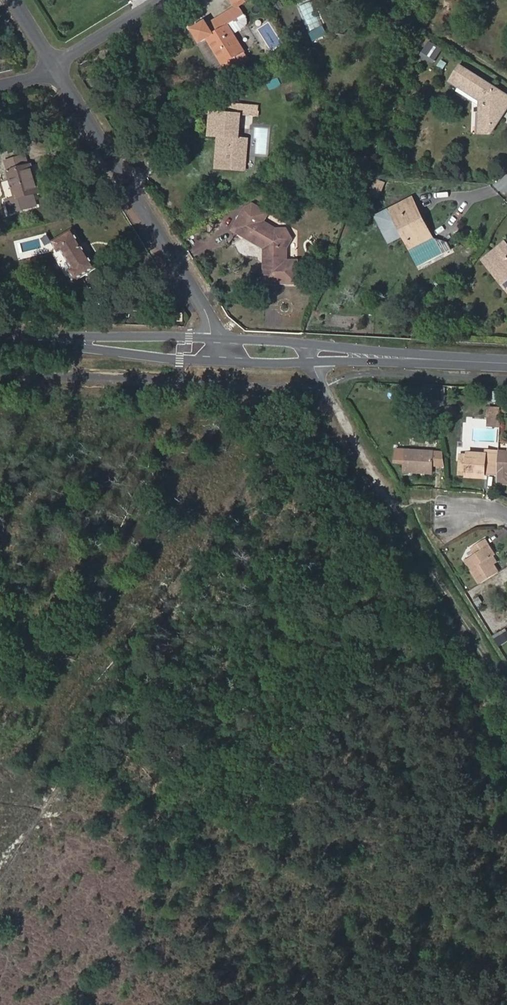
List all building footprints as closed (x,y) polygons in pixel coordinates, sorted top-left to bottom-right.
[(237,8),(208,26),(210,29),(219,23),(220,24),(243,9),(240,6),(236,0),(232,0),(237,8)] [(247,51),(239,38),(251,31),(251,23),(243,9),(220,24),(219,23),(210,29),(208,26),(207,23),(195,31),(203,42),(208,39),(224,64),(247,51)] [(429,41),(422,55),(437,62),(444,48),(429,41)] [(278,59),(287,53),(284,49),(275,54),(278,59)] [(437,67),(444,71),(448,63),(441,59),(437,67)] [(492,133),(506,108),(506,96),(461,67),(452,82),(480,99),(480,132),(492,133)] [(248,139),(239,139),(242,114),(257,115),(258,107),(230,104),(230,113),(213,112),(211,136),(221,137),(219,168),(245,171),(248,139)] [(34,194),(39,193),(31,165),(29,165),(26,156),(6,162),(17,199),(8,202),(11,213),(36,206),(34,194)] [(371,196),(379,199),(385,184),(377,181),(371,196)] [(412,250),(435,239),(413,198),(391,209),(378,216),(385,230),(398,223),(412,250)] [(288,229),(278,230),(264,222),(270,213),(254,203),(243,210),(232,230),(265,248),(265,283),(299,283),(298,260),(287,261),(287,248),(293,239),(288,229)] [(77,281),(97,268),(73,230),(54,242),(59,252),(63,250),(74,268),(71,271),(77,281)] [(494,260),(506,249),(506,244),(506,242),(484,260),(506,288),(506,277),(494,260)] [(494,260),(506,277),(506,249),(494,260)] [(486,424),(497,424),(498,407),(487,406),(486,424)] [(432,473),(433,465),(433,452),(396,450),(396,458),(405,458),(404,471),(432,473)] [(495,476),(496,452),(496,450),(484,450),(484,454),(469,453),(469,455),(460,455),(459,477),(485,478),(485,476),(495,476)] [(433,465),(444,465),(448,465),(445,454),(444,452),(433,452),(433,465)] [(506,452),(496,452),(495,476),(494,482),(506,483),(506,477),(506,474),(506,452)] [(481,584),(500,572),(490,558),(495,555),(486,540),(471,549),(476,556),(466,561),(481,584)]
